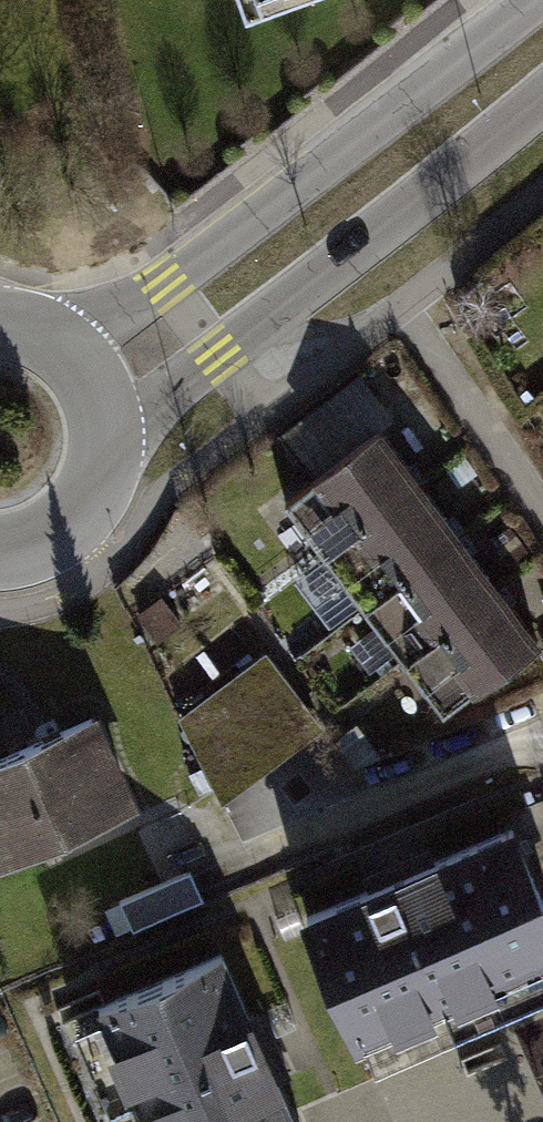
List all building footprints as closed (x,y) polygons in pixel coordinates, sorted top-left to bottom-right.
[(270,8),(293,0),(267,0),(270,8)] [(419,417),(318,490),(478,710),(542,663),(542,587),(419,417)] [(302,641),(217,683),(261,773),(346,731),(302,641)] [(0,771),(0,792),(30,857),(173,791),(135,710),(0,771)] [(309,936),(355,1044),(542,964),(542,937),(507,852),(309,936)] [(215,968),(100,1018),(146,1121),(281,1121),(215,968)]
